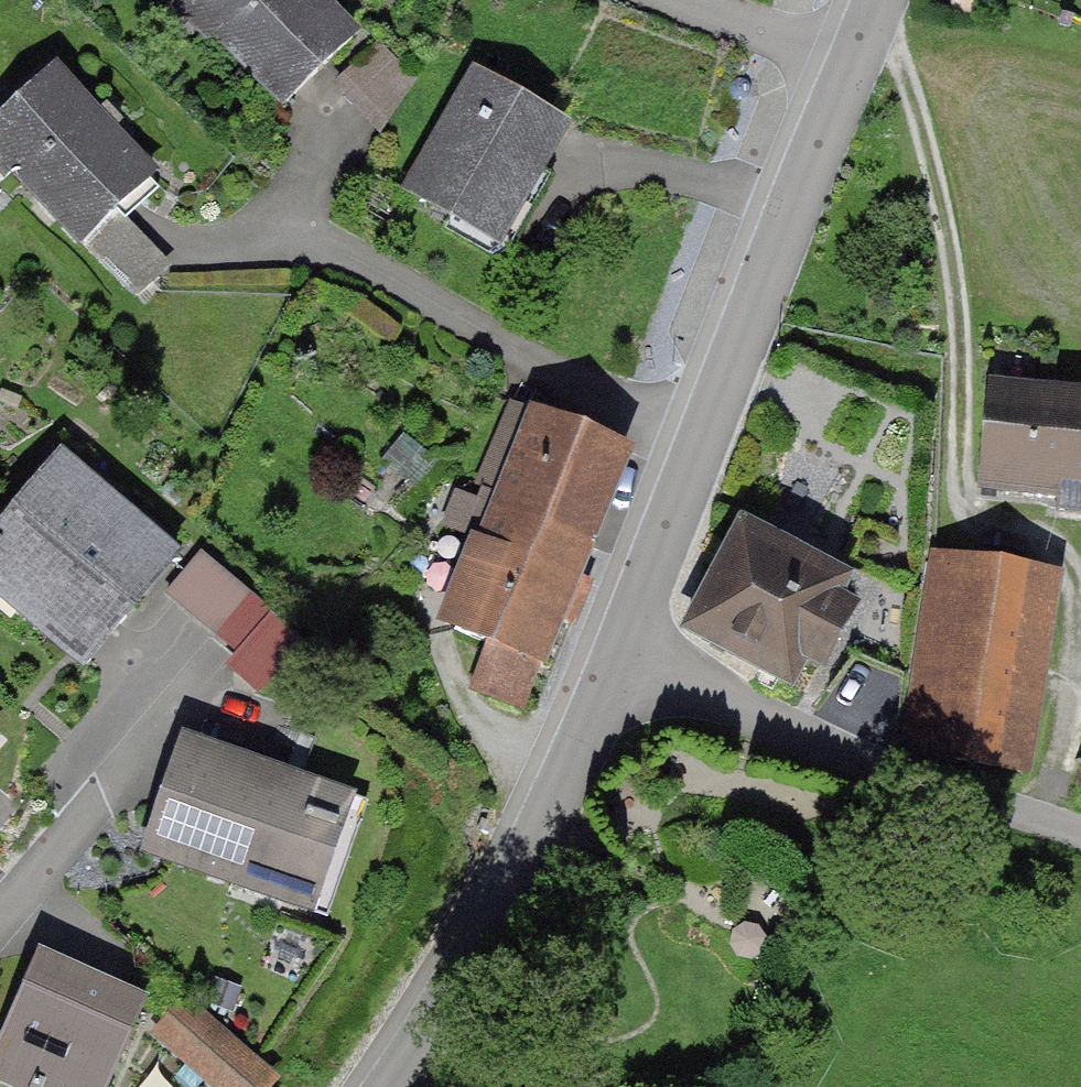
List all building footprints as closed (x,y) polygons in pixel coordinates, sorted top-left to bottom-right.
[(282,107),(359,32),(328,0),(185,0),(181,4),(282,107)] [(152,180),(45,74),(0,120),(0,179),(77,255),(152,180)] [(495,238),(561,124),(478,76),(411,190),(495,238)] [(990,383),(980,493),(1080,502),(1080,391),(990,383)] [(625,451),(538,416),(453,630),(493,646),(477,685),(524,703),(625,451)] [(88,661),(183,553),(64,450),(0,523),(0,585),(88,661)] [(745,522),(686,627),(812,698),(871,593),(745,522)] [(163,592),(238,657),(275,614),(200,550),(163,592)] [(1059,573),(929,557),(905,751),(1035,767),(1059,573)] [(310,904),(350,792),(188,735),(148,847),(310,904)] [(17,1086),(103,1086),(143,999),(39,954),(0,1042),(0,1080),(17,1086)] [(162,1035),(225,1086),(262,1086),(270,1077),(185,1007),(162,1035)]
